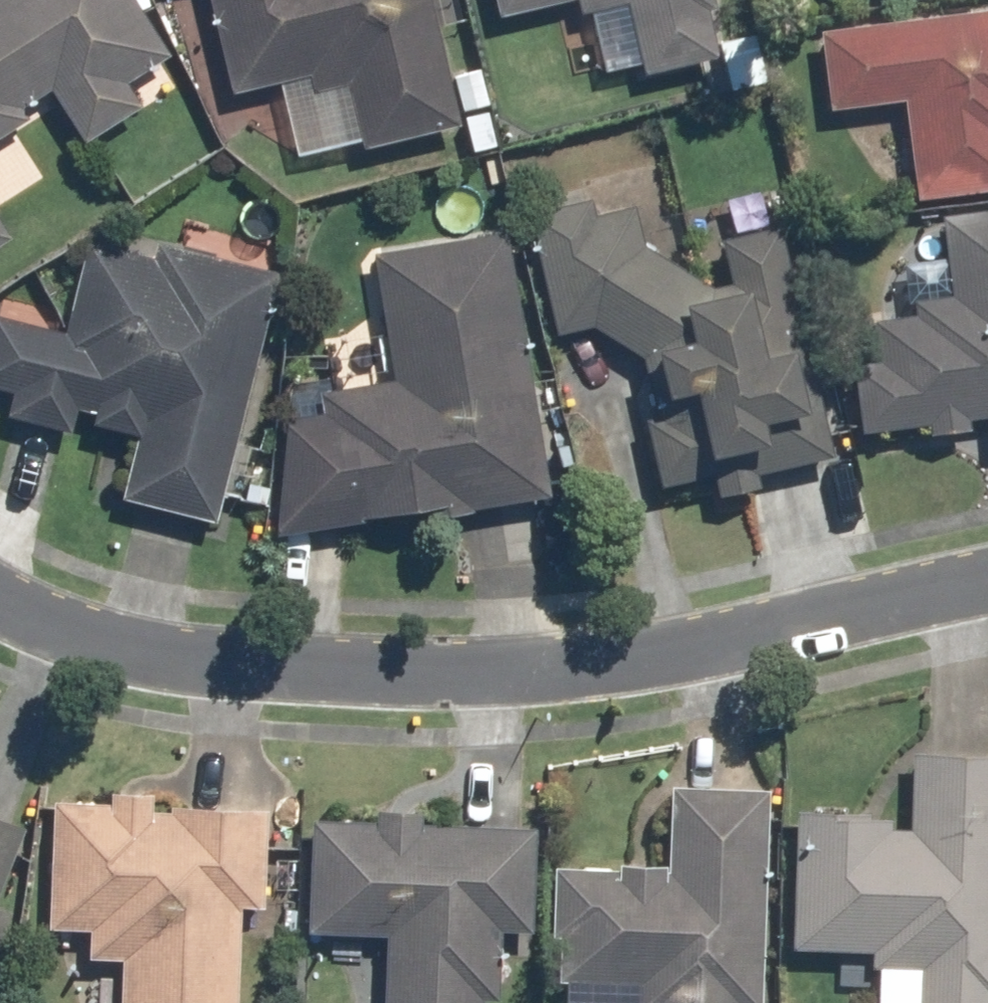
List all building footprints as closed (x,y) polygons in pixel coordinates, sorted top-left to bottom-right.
[(121,0),(0,0),(0,137),(46,108),(72,149),(130,112),(114,88),(160,59),(121,0)] [(421,0),(197,0),(220,96),(269,84),(289,166),(452,127),(421,0)] [(704,0),(482,0),(487,23),(562,5),(565,19),(617,7),(634,78),(718,58),(704,0)] [(808,33),(819,115),(893,105),(907,205),(987,194),(987,9),(808,33)] [(577,201),(516,214),(543,338),(584,329),(619,352),(649,490),(701,479),(706,501),(825,476),(770,225),(707,238),(718,287),(699,291),(637,250),(628,210),(582,220),(577,201)] [(928,217),(938,297),(860,307),(868,363),(842,366),(851,438),(976,422),(980,447),(987,446),(987,210),(928,217)] [(539,498),(493,233),(362,255),(384,383),(312,396),(315,415),(274,422),(262,545),(539,498)] [(204,528),(264,276),(144,248),(141,261),(74,245),(54,328),(0,315),(0,396),(2,396),(0,403),(0,419),(122,448),(109,505),(204,528)] [(900,756),(898,818),(785,814),(780,957),(864,960),(863,1002),(987,1002),(987,759),(900,756)] [(759,793),(660,789),(657,869),(541,865),(535,1002),(751,1002),(759,793)] [(39,805),(35,934),(74,935),(73,964),(108,965),(107,1002),(228,1002),(231,914),(254,915),(257,811),(39,805)] [(300,821),(294,937),(370,941),(367,1002),(490,1002),(494,937),(519,938),(524,832),(300,821)] [(15,834),(0,828),(0,871),(15,834)]
